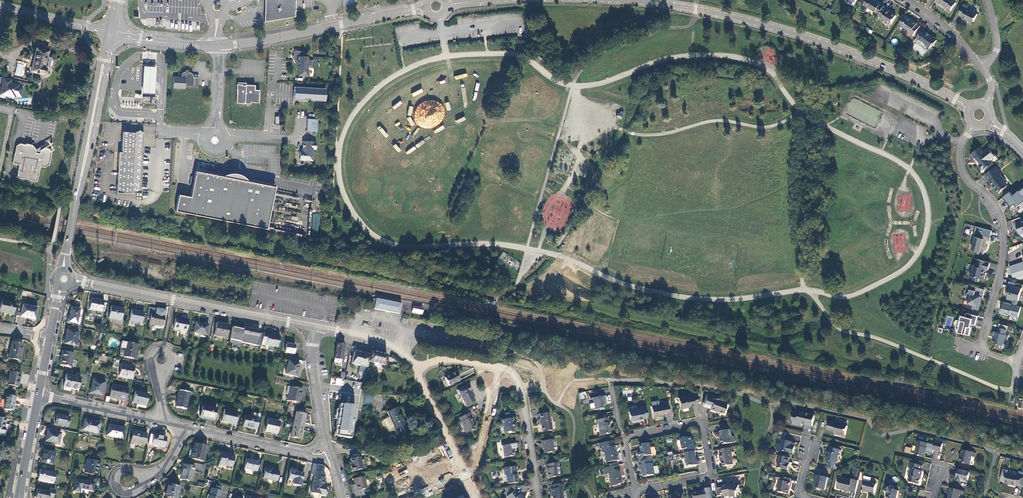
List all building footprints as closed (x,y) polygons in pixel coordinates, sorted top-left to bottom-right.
[(264,3),(265,3),(268,7),(268,8),(265,10),(264,10),(264,22),(295,17),(295,5),(292,5),(293,0),(265,0),(264,3)] [(885,6),(876,0),(867,0),(863,6),(868,8),(868,7),(880,14),(884,7),(885,6)] [(954,0),(937,0),(951,10),(957,2),(954,0)] [(968,5),(965,3),(959,15),(963,17),(962,18),(967,20),(972,22),(974,21),(978,14),(972,11),(972,10),(967,7),(968,5)] [(888,9),(884,7),(880,14),(879,16),(882,18),(891,24),(896,15),(891,12),(891,11),(888,9)] [(914,21),(905,16),(900,24),(911,31),(909,33),(913,36),(920,26),(917,24),(918,23),(914,21)] [(926,32),(923,30),(918,36),(916,38),(919,40),(921,40),(926,44),(926,45),(930,48),(933,44),(934,44),(937,40),(937,39),(935,37),(934,37),(932,37),(927,32),(926,32)] [(35,63),(32,72),(43,75),(44,73),(45,72),(45,70),(44,68),(45,67),(49,68),(51,58),(47,57),(48,52),(36,50),(33,63),(35,63)] [(298,75),(308,76),(309,69),(307,69),(308,65),(312,65),(312,60),(308,59),(308,56),(305,56),(305,51),(294,51),(294,55),(292,55),(292,58),(295,62),(297,63),(297,69),(298,69),(298,75)] [(17,61),(15,75),(23,76),(25,63),(17,61)] [(157,67),(144,66),(144,79),(143,93),(155,94),(156,80),(157,67)] [(187,72),(186,72),(184,72),(183,73),(182,74),(182,75),(181,75),(181,77),(173,77),(173,89),(185,89),(185,86),(198,87),(198,77),(193,77),(192,75),(191,73),(190,73),(188,72),(187,72)] [(10,83),(11,80),(3,78),(2,83),(4,84),(3,88),(2,87),(0,93),(5,94),(6,96),(14,98),(15,95),(20,97),(22,87),(18,86),(18,85),(10,83)] [(255,90),(255,85),(246,85),(245,86),(244,86),(242,86),(242,85),(238,85),(237,85),(237,91),(237,103),(251,104),(251,102),(259,103),(260,90),(255,90)] [(325,88),(294,86),(293,96),(300,97),(301,97),(302,96),(302,95),(303,95),(307,95),(312,95),(312,96),(311,98),(309,97),(309,100),(311,100),(312,100),(324,101),(325,88)] [(412,123),(437,131),(446,106),(420,98),(412,123)] [(317,119),(307,119),(306,131),(316,132),(317,119)] [(381,128),(379,130),(386,138),(388,135),(381,128)] [(135,132),(123,132),(121,152),(119,152),(117,192),(131,193),(132,193),(142,194),(142,187),(141,187),(144,133),(140,130),(135,132)] [(316,142),(303,141),(302,152),(300,152),(299,160),(312,161),(313,149),(315,149),(316,142)] [(20,165),(17,178),(37,183),(40,167),(44,168),(48,166),(51,153),(48,149),(44,148),(40,151),(40,154),(35,154),(36,151),(34,147),(32,147),(33,146),(26,145),(26,146),(20,144),(16,147),(13,164),(20,165)] [(979,164),(979,167),(981,169),(984,170),(992,164),(989,160),(995,155),(989,147),(983,151),(980,147),(970,154),(974,159),(976,158),(980,164),(979,164)] [(1001,173),(996,166),(985,175),(990,181),(993,185),(994,185),(996,187),(996,189),(999,193),(1007,186),(1004,181),(1005,180),(1000,174),(1001,173)] [(178,194),(175,211),(255,227),(264,184),(246,181),(224,177),(196,171),(190,197),(178,194)] [(275,187),(264,184),(255,227),(266,229),(275,187)] [(1013,195),(1010,191),(1003,197),(1009,204),(1011,207),(1008,209),(1013,215),(1019,210),(1017,207),(1022,202),(1022,187),(1013,195)] [(1021,217),(1012,220),(1015,228),(1018,227),(1019,230),(1018,233),(1022,235),(1022,220),(1021,217)] [(988,246),(989,244),(987,243),(988,240),(990,241),(991,237),(990,237),(992,230),(976,226),(974,236),(975,237),(972,249),(978,251),(977,253),(982,255),(983,254),(985,250),(986,250),(987,249),(988,246)] [(893,236),(895,253),(906,251),(904,234),(893,236)] [(978,259),(976,266),(973,265),(972,270),(971,271),(969,275),(974,276),(973,280),(978,281),(979,278),(984,279),(986,273),(985,272),(986,269),(989,270),(990,262),(978,259)] [(1009,267),(1012,274),(1013,278),(1022,275),(1022,262),(1009,267)] [(1016,286),(1008,284),(1006,293),(1008,294),(1007,299),(1013,301),(1014,299),(1019,300),(1022,288),(1016,286)] [(985,289),(971,286),(971,288),(969,293),(968,293),(966,299),(969,300),(968,306),(973,307),(972,308),(978,310),(980,302),(979,301),(980,296),(983,297),(985,289)] [(92,298),(89,309),(101,312),(104,301),(92,298)] [(374,305),(374,309),(387,311),(399,314),(401,304),(389,301),(375,299),(373,298),(371,304),(374,305)] [(0,309),(0,312),(4,313),(5,312),(13,314),(15,303),(2,300),(0,309)] [(1018,317),(1021,307),(1004,302),(1001,313),(1018,317)] [(23,305),(20,316),(26,317),(35,319),(37,308),(23,305)] [(111,306),(108,318),(116,319),(115,320),(121,321),(123,308),(111,306)] [(151,314),(156,315),(157,309),(149,307),(148,315),(151,315),(151,314)] [(71,316),(70,322),(79,324),(80,318),(78,317),(80,309),(71,308),(70,316),(71,316)] [(149,323),(163,326),(164,316),(165,310),(157,309),(156,315),(151,314),(151,315),(149,323)] [(131,310),(129,321),(142,323),(144,312),(131,310)] [(958,325),(958,326),(957,332),(969,335),(971,327),(969,327),(970,324),(975,325),(978,316),(967,313),(966,317),(960,315),(959,320),(961,321),(960,326),(958,325)] [(175,319),(173,329),(186,332),(188,321),(175,319)] [(195,322),(193,333),(207,335),(209,325),(195,322)] [(216,323),(214,336),(226,338),(228,325),(216,323)] [(1014,328),(1000,324),(998,332),(996,332),(993,343),(1007,346),(1008,340),(1005,340),(1008,330),(1013,331),(1014,328)] [(229,344),(240,347),(241,343),(244,328),(239,327),(239,329),(233,327),(229,344)] [(248,344),(252,329),(244,328),(241,343),(248,344)] [(67,329),(64,343),(76,345),(78,332),(67,329)] [(261,343),(263,334),(259,333),(260,331),(252,329),(248,344),(256,346),(256,345),(260,346),(261,343)] [(265,344),(265,345),(277,347),(279,336),(267,334),(266,332),(264,332),(263,334),(261,343),(265,344)] [(12,342),(8,358),(19,360),(23,344),(12,342)] [(134,359),(137,345),(121,342),(120,348),(125,349),(123,357),(134,359)] [(286,344),(285,353),(294,354),(295,345),(286,344)] [(344,345),(337,344),(334,361),(334,362),(336,363),(336,361),(337,361),(337,360),(342,360),(344,345)] [(63,351),(60,365),(70,367),(71,362),(72,362),(74,353),(63,351)] [(368,362),(369,355),(354,351),(351,364),(360,366),(359,372),(359,375),(366,376),(368,363),(368,362)] [(386,355),(370,351),(369,355),(368,362),(384,365),(386,355)] [(287,365),(285,375),(296,377),(299,363),(298,363),(288,361),(287,365)] [(122,364),(119,376),(131,379),(133,371),(133,372),(134,367),(122,364)] [(10,372),(7,384),(18,386),(21,374),(10,372)] [(450,375),(445,378),(448,385),(450,385),(460,380),(455,372),(450,374),(450,375)] [(66,374),(63,387),(78,390),(80,378),(66,374)] [(375,384),(377,375),(369,374),(367,383),(375,384)] [(93,380),(90,393),(95,394),(95,393),(103,394),(105,382),(93,380)] [(112,385),(110,397),(116,398),(125,400),(128,388),(112,385)] [(468,385),(457,390),(465,406),(474,401),(470,392),(471,391),(468,385)] [(289,395),(287,395),(286,400),(299,403),(302,390),(291,387),(289,395)] [(177,400),(187,402),(189,393),(179,390),(177,400)] [(578,393),(580,400),(587,398),(585,391),(578,393)] [(135,392),(133,402),(145,405),(148,394),(135,392)] [(358,395),(338,393),(332,435),(352,441),(358,395)] [(688,408),(689,406),(698,405),(696,393),(691,394),(691,395),(683,396),(683,397),(678,398),(680,409),(688,408)] [(6,395),(3,409),(13,411),(16,397),(6,395)] [(364,404),(371,405),(373,396),(365,395),(364,404)] [(604,409),(601,397),(592,399),(594,411),(604,409)] [(729,405),(713,399),(712,402),(711,405),(709,404),(708,407),(710,408),(709,410),(713,411),(714,410),(722,414),(723,410),(726,411),(729,405)] [(186,409),(187,402),(177,400),(175,407),(186,409)] [(670,417),(667,403),(651,407),(653,418),(665,416),(666,418),(670,417)] [(202,406),(200,417),(214,420),(216,409),(202,406)] [(647,418),(645,407),(641,408),(637,409),(637,407),(635,406),(627,408),(626,409),(627,412),(628,412),(630,421),(636,420),(637,421),(643,420),(643,419),(647,418)] [(389,417),(383,421),(389,432),(395,429),(397,433),(399,433),(406,430),(406,428),(396,408),(387,413),(389,417)] [(224,409),(221,422),(235,425),(238,413),(224,409)] [(293,425),(303,427),(306,415),(296,412),(293,425)] [(469,413),(459,418),(461,421),(460,421),(465,433),(476,428),(473,423),(472,423),(470,417),(471,417),(469,413)] [(549,418),(549,413),(539,414),(539,419),(539,420),(540,426),(541,426),(541,431),(552,430),(550,418),(549,418)] [(815,416),(800,413),(799,414),(794,413),(792,420),(793,422),(792,425),(801,427),(803,425),(812,427),(815,416)] [(258,418),(252,417),(245,415),(242,426),(256,429),(258,418)] [(57,416),(55,424),(67,427),(69,417),(64,416),(64,417),(57,416)] [(511,418),(500,420),(499,422),(500,426),(501,427),(502,433),(507,432),(509,433),(514,432),(513,427),(512,424),(511,418)] [(606,418),(595,420),(596,426),(597,425),(599,436),(609,434),(609,433),(610,432),(609,429),(608,429),(608,428),(607,428),(606,424),(607,423),(606,418)] [(268,419),(265,431),(277,434),(279,422),(268,419)] [(84,420),(82,430),(98,433),(100,423),(84,420)] [(841,425),(836,424),(829,423),(827,431),(834,433),(833,434),(837,435),(838,435),(845,436),(847,427),(840,426),(841,425)] [(109,425),(106,435),(123,439),(125,428),(109,425)] [(300,439),(303,427),(293,425),(290,437),(300,439)] [(48,430),(46,440),(51,441),(50,442),(58,444),(61,433),(48,430)] [(133,430),(130,442),(144,445),(146,433),(133,430)] [(731,430),(721,432),(722,438),(721,440),(722,444),(723,445),(735,443),(735,442),(735,438),(734,437),(732,437),(731,430)] [(154,434),(152,444),(164,447),(166,437),(154,434)] [(695,452),(696,451),(695,447),(694,445),(693,444),(692,438),(688,438),(687,438),(681,439),(682,449),(684,449),(685,454),(685,453),(695,452)] [(554,451),(552,440),(552,439),(540,441),(541,445),(542,445),(544,453),(554,451)] [(792,442),(783,440),(782,445),(783,447),(782,451),(791,454),(792,449),(791,449),(792,442)] [(612,447),(611,441),(598,444),(599,449),(600,449),(601,453),(603,454),(605,463),(618,460),(617,455),(616,455),(614,446),(612,447)] [(915,456),(924,458),(925,453),(932,455),(933,451),(941,452),(942,445),(935,443),(934,446),(915,441),(914,446),(917,447),(915,456)] [(195,443),(194,449),(193,451),(192,451),(191,458),(203,461),(207,446),(195,443)] [(515,443),(501,445),(503,457),(513,456),(512,451),(515,450),(515,448),(516,448),(515,443)] [(640,455),(639,456),(640,462),(642,462),(644,461),(643,457),(652,455),(650,443),(640,445),(641,450),(642,450),(643,454),(640,455)] [(733,453),(732,448),(720,451),(720,455),(721,460),(722,460),(724,467),(733,465),(731,453),(733,453)] [(841,450),(830,448),(827,460),(837,463),(838,455),(840,456),(841,450)] [(42,457),(41,462),(52,465),(55,452),(43,450),(42,457)] [(976,454),(962,450),(961,454),(962,455),(960,463),(970,465),(972,457),(975,458),(976,454)] [(221,452),(219,463),(232,466),(234,457),(226,455),(227,453),(221,452)] [(697,460),(695,452),(685,453),(688,466),(692,466),(700,465),(699,460),(697,460)] [(788,465),(790,459),(780,456),(778,468),(788,470),(789,465),(788,465)] [(360,457),(350,459),(351,466),(350,466),(351,471),(365,468),(364,460),(360,460),(360,457)] [(86,465),(85,473),(97,476),(100,462),(87,459),(86,465)] [(256,471),(259,461),(254,460),(246,459),(244,468),(256,471)] [(449,460),(407,478),(412,490),(438,478),(438,479),(448,475),(449,475),(455,473),(449,460)] [(644,461),(642,462),(642,465),(640,466),(640,470),(642,470),(643,477),(655,475),(652,460),(644,461)] [(554,463),(544,464),(545,469),(546,469),(548,477),(557,476),(555,467),(558,466),(558,462),(554,463)] [(181,472),(180,479),(191,482),(194,467),(183,464),(181,471),(181,472)] [(311,492),(325,496),(327,489),(325,489),(326,486),(323,485),(324,478),(324,477),(325,472),(322,471),(323,467),(313,464),(312,469),(315,470),(314,476),(311,492)] [(923,467),(910,464),(909,469),(911,469),(908,481),(910,483),(919,485),(920,477),(921,478),(923,472),(921,471),(923,467)] [(618,470),(617,465),(602,468),(603,474),(607,474),(610,486),(620,484),(619,476),(620,476),(619,470),(618,470)] [(516,466),(505,468),(503,469),(504,474),(505,475),(507,484),(517,482),(516,475),(515,475),(514,471),(517,471),(516,466)] [(279,471),(272,470),(269,469),(269,468),(265,467),(262,478),(277,481),(279,471)] [(41,475),(40,481),(53,483),(55,472),(40,469),(39,475),(41,475)] [(296,470),(290,469),(288,480),(293,481),(292,484),(302,486),(303,483),(301,482),(303,473),(296,471),(296,470)] [(1018,474),(1018,476),(1008,474),(1008,471),(1004,469),(1001,481),(1005,482),(1005,483),(1011,485),(1016,486),(1022,487),(1022,475),(1018,474)] [(968,481),(970,472),(959,470),(956,480),(961,481),(961,480),(968,481)] [(815,488),(825,490),(828,478),(816,475),(814,483),(816,483),(815,488)] [(362,490),(367,489),(364,476),(353,479),(354,483),(350,484),(352,496),(363,494),(362,490)] [(789,483),(790,479),(782,477),(777,476),(776,480),(780,480),(777,491),(788,494),(789,490),(788,490),(790,483),(789,483)] [(855,493),(858,481),(853,480),(852,481),(840,478),(837,488),(845,490),(844,492),(850,494),(850,492),(855,493)] [(76,479),(73,492),(79,493),(80,489),(92,492),(94,483),(76,479)] [(551,497),(563,497),(567,497),(566,490),(563,490),(562,487),(564,487),(564,482),(563,483),(562,479),(555,480),(556,484),(550,485),(549,485),(550,489),(549,489),(550,497),(551,496),(551,497)] [(876,485),(865,482),(863,491),(870,493),(869,494),(874,495),(876,485)] [(166,496),(177,497),(178,497),(180,487),(167,484),(166,489),(168,489),(166,496)] [(725,497),(731,496),(736,497),(737,492),(738,492),(739,486),(734,484),(734,485),(730,484),(728,485),(723,486),(723,488),(717,489),(718,496),(722,496),(721,494),(724,493),(725,497)] [(504,488),(505,491),(503,492),(506,496),(514,490),(513,486),(504,488)] [(892,487),(885,491),(888,495),(887,497),(897,497),(898,492),(895,491),(892,487)] [(39,497),(48,497),(49,496),(53,497),(55,489),(50,488),(50,492),(37,489),(35,497),(39,497)] [(221,491),(211,488),(209,495),(207,495),(206,497),(219,497),(221,491)] [(713,497),(712,493),(707,494),(707,489),(702,490),(703,491),(694,493),(695,497),(712,497),(713,497)] [(963,492),(951,489),(950,493),(949,497),(959,497),(960,495),(962,496),(963,492)] [(514,490),(506,496),(507,497),(523,497),(520,493),(518,495),(514,490)]
